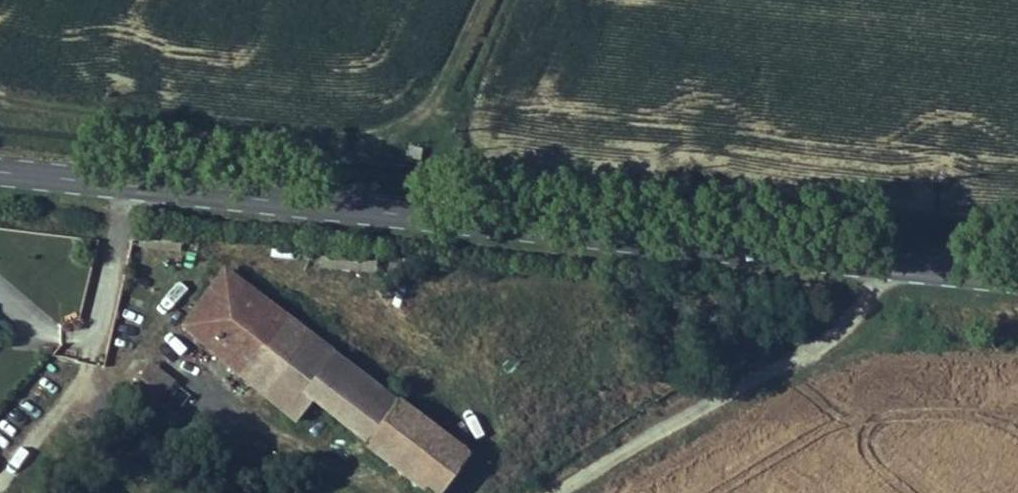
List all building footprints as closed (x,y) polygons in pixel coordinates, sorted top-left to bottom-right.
[(214,275),(315,353),(329,336),(228,259),(214,275)] [(356,452),(388,410),(315,353),(214,275),(169,335),(286,426),(300,408),(356,452)] [(356,452),(354,455),(404,492),(434,492),(457,463),(388,410),(356,452)] [(434,492),(477,492),(484,484),(457,463),(434,492)]
